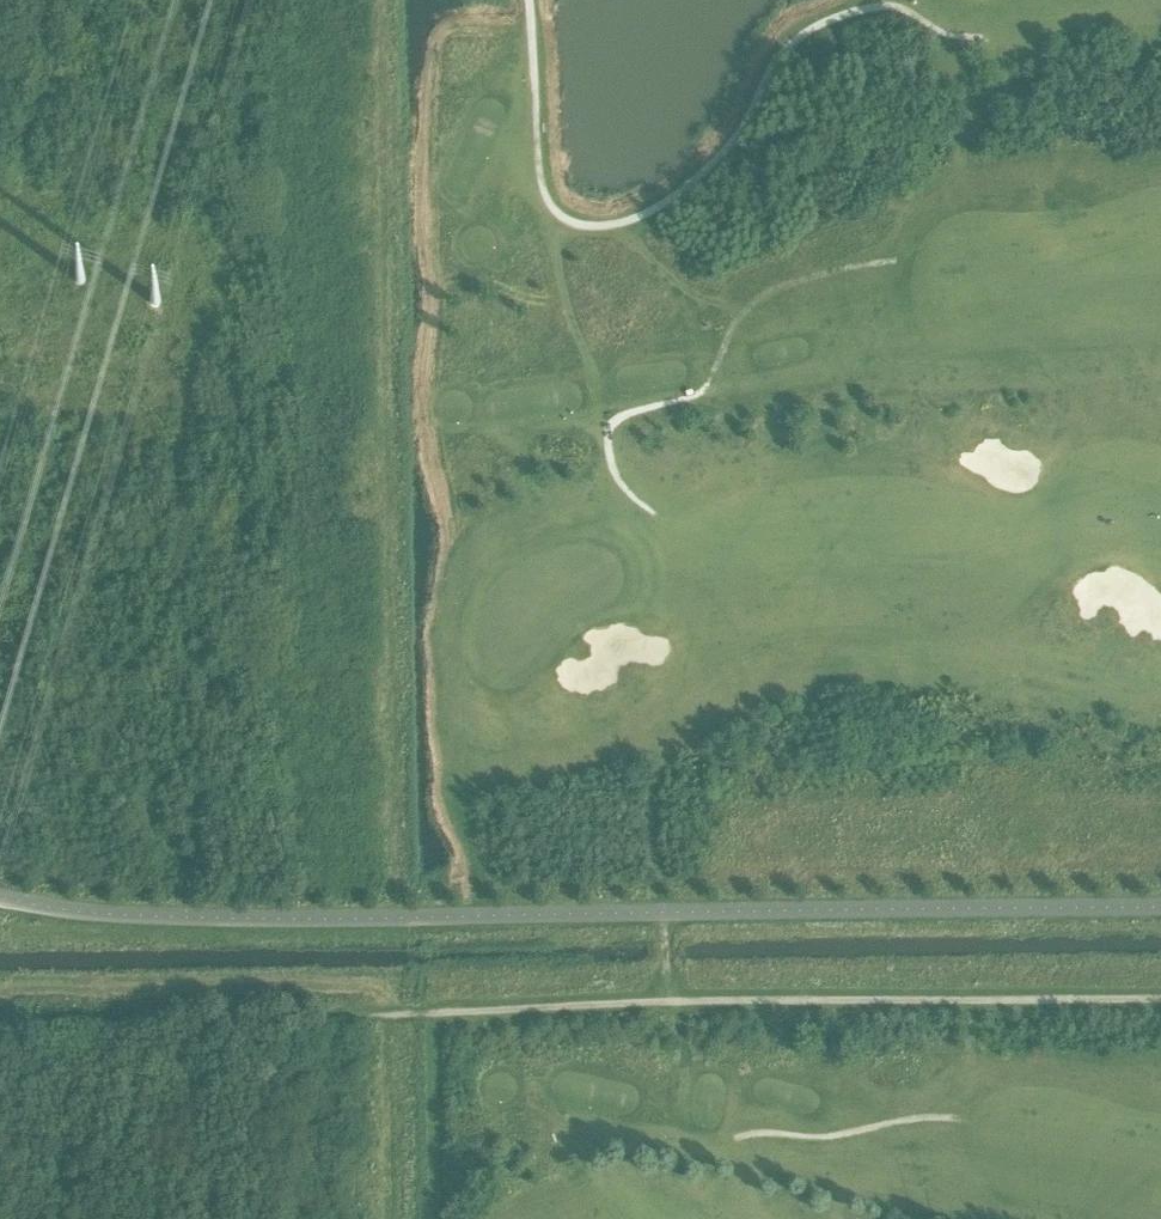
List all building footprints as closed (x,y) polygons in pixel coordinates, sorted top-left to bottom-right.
[(75,277),(75,279),(75,280),(75,282),(76,283),(77,284),(78,284),(80,284),(81,284),(82,284),(84,283),(84,282),(85,281),(85,279),(85,278),(85,277),(84,275),(83,275),(82,274),(80,274),(79,274),(77,274),(76,275),(76,276),(75,277)] [(151,299),(150,301),(151,302),(151,303),(152,305),(153,305),(154,306),(156,306),(157,306),(158,306),(159,305),(160,304),(161,302),(161,301),(161,300),(160,298),(160,297),(159,296),(157,296),(156,296),(155,296),(153,296),(152,297),(151,298),(151,299)]
